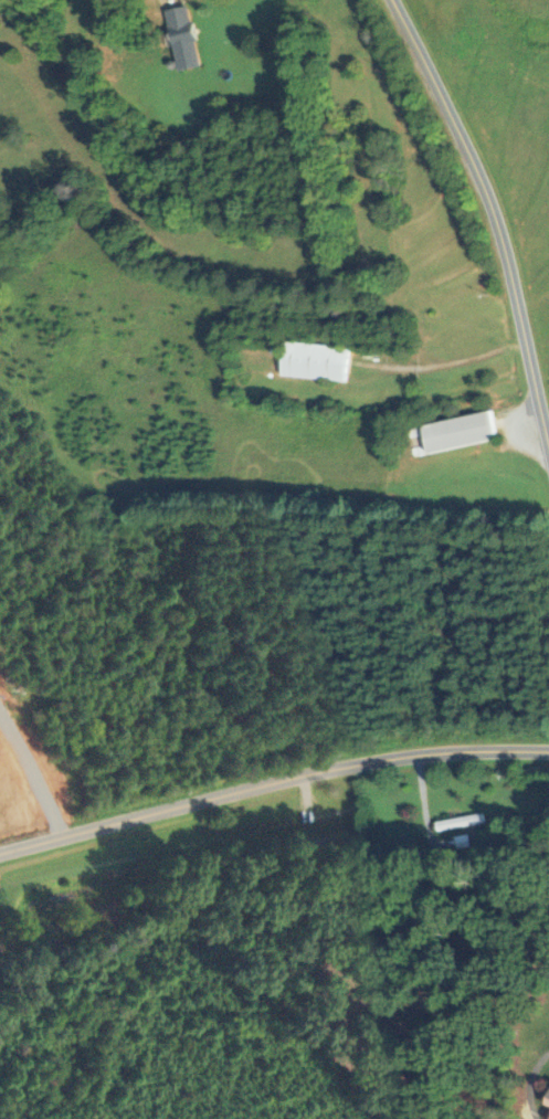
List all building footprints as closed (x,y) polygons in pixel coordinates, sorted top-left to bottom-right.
[(161,9),(175,70),(197,65),(184,4),(161,9)] [(347,346),(282,341),(279,376),(344,381),(347,346)] [(493,439),(488,411),(418,424),(423,452),(493,439)] [(480,822),(477,812),(432,822),(435,832),(480,822)]
